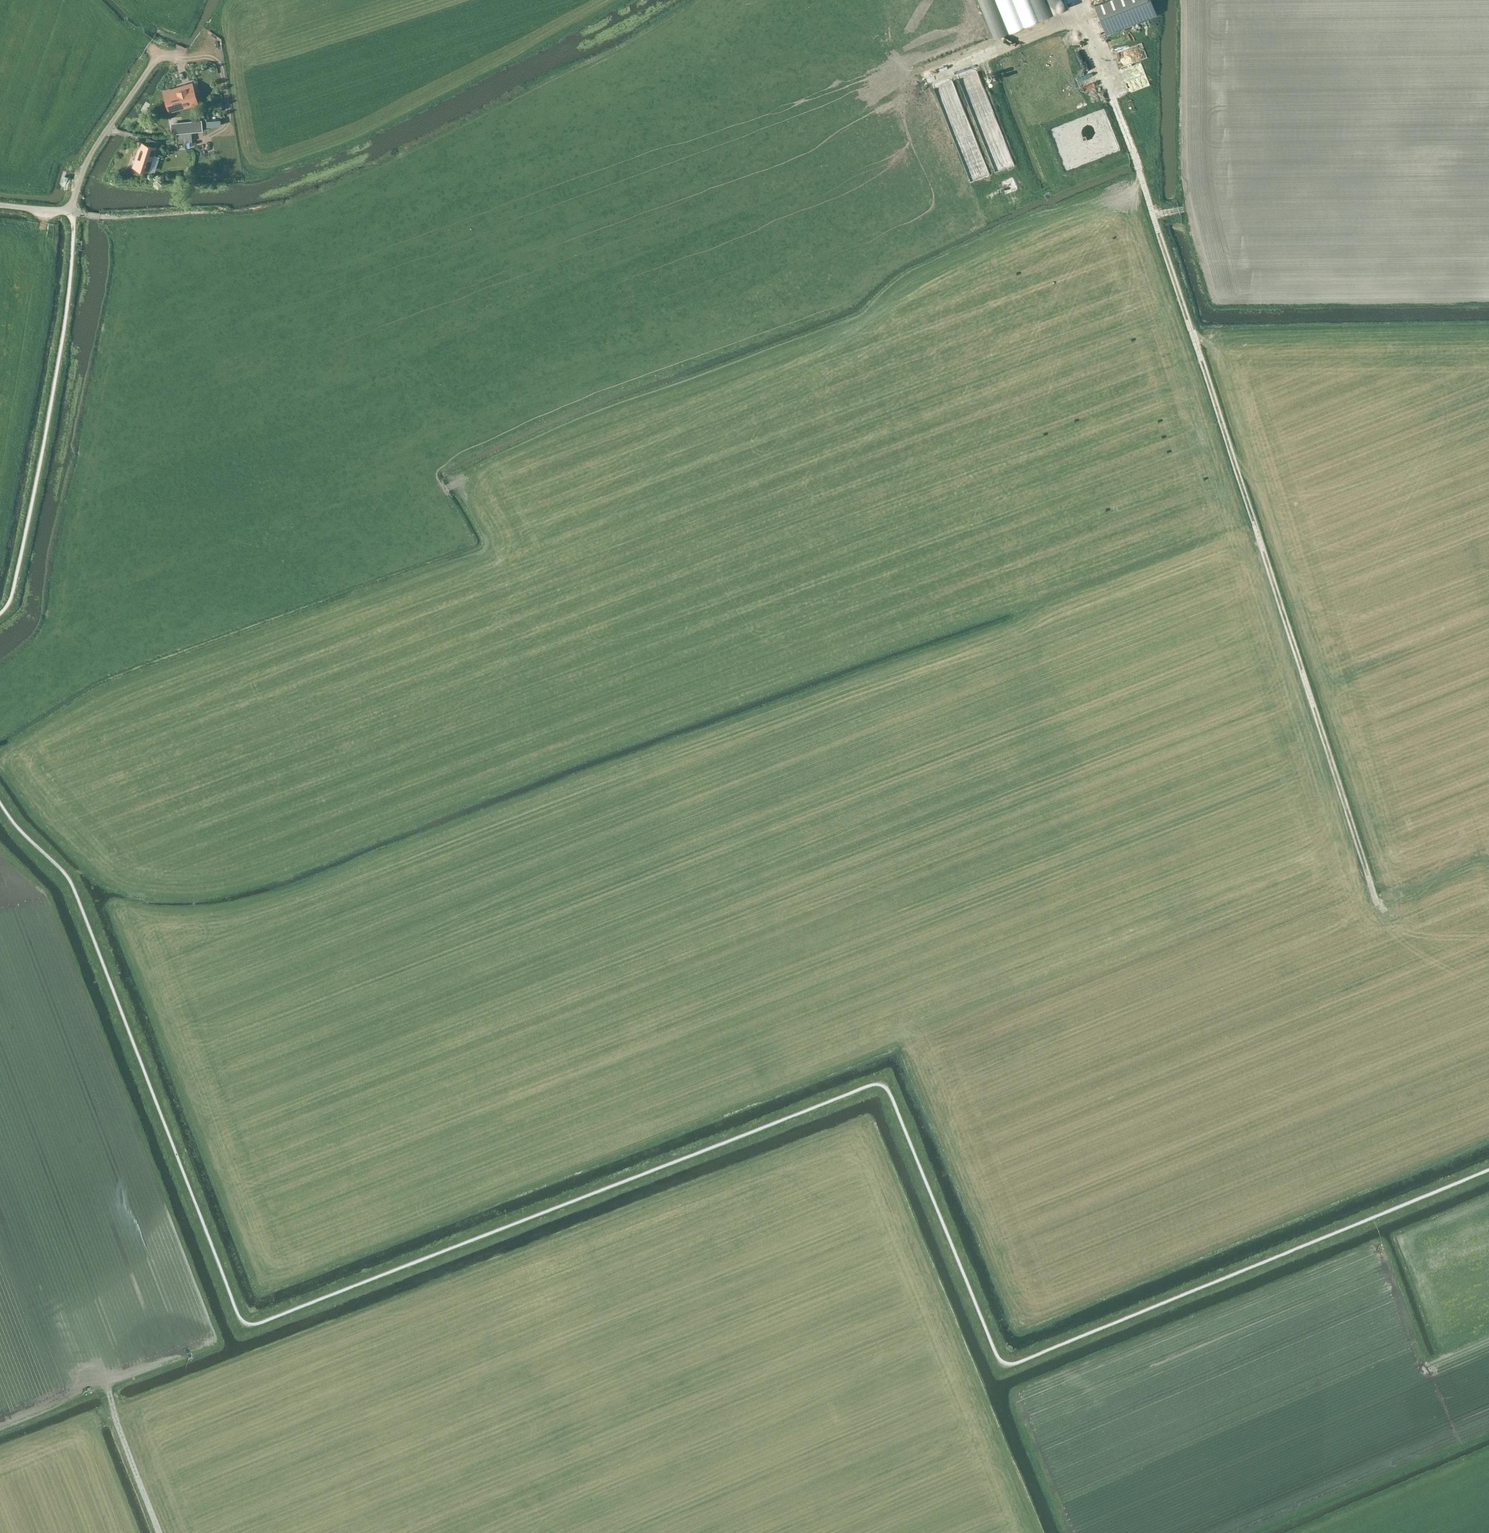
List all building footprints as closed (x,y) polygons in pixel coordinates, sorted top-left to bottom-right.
[(992,38),(1067,6),(1065,0),(976,0),(992,38)] [(1156,15),(1151,0),(1108,0),(1095,5),(1106,35),(1156,15)] [(1112,53),(1101,58),(1106,70),(1117,66),(1112,53)] [(163,91),(169,112),(199,103),(193,82),(163,91)] [(202,130),(202,121),(174,123),(175,132),(202,130)] [(178,134),(179,142),(192,141),(192,133),(178,134)] [(132,166),(141,168),(149,171),(158,141),(148,139),(146,143),(141,142),(132,166)] [(205,174),(205,165),(194,165),(195,175),(205,174)]
